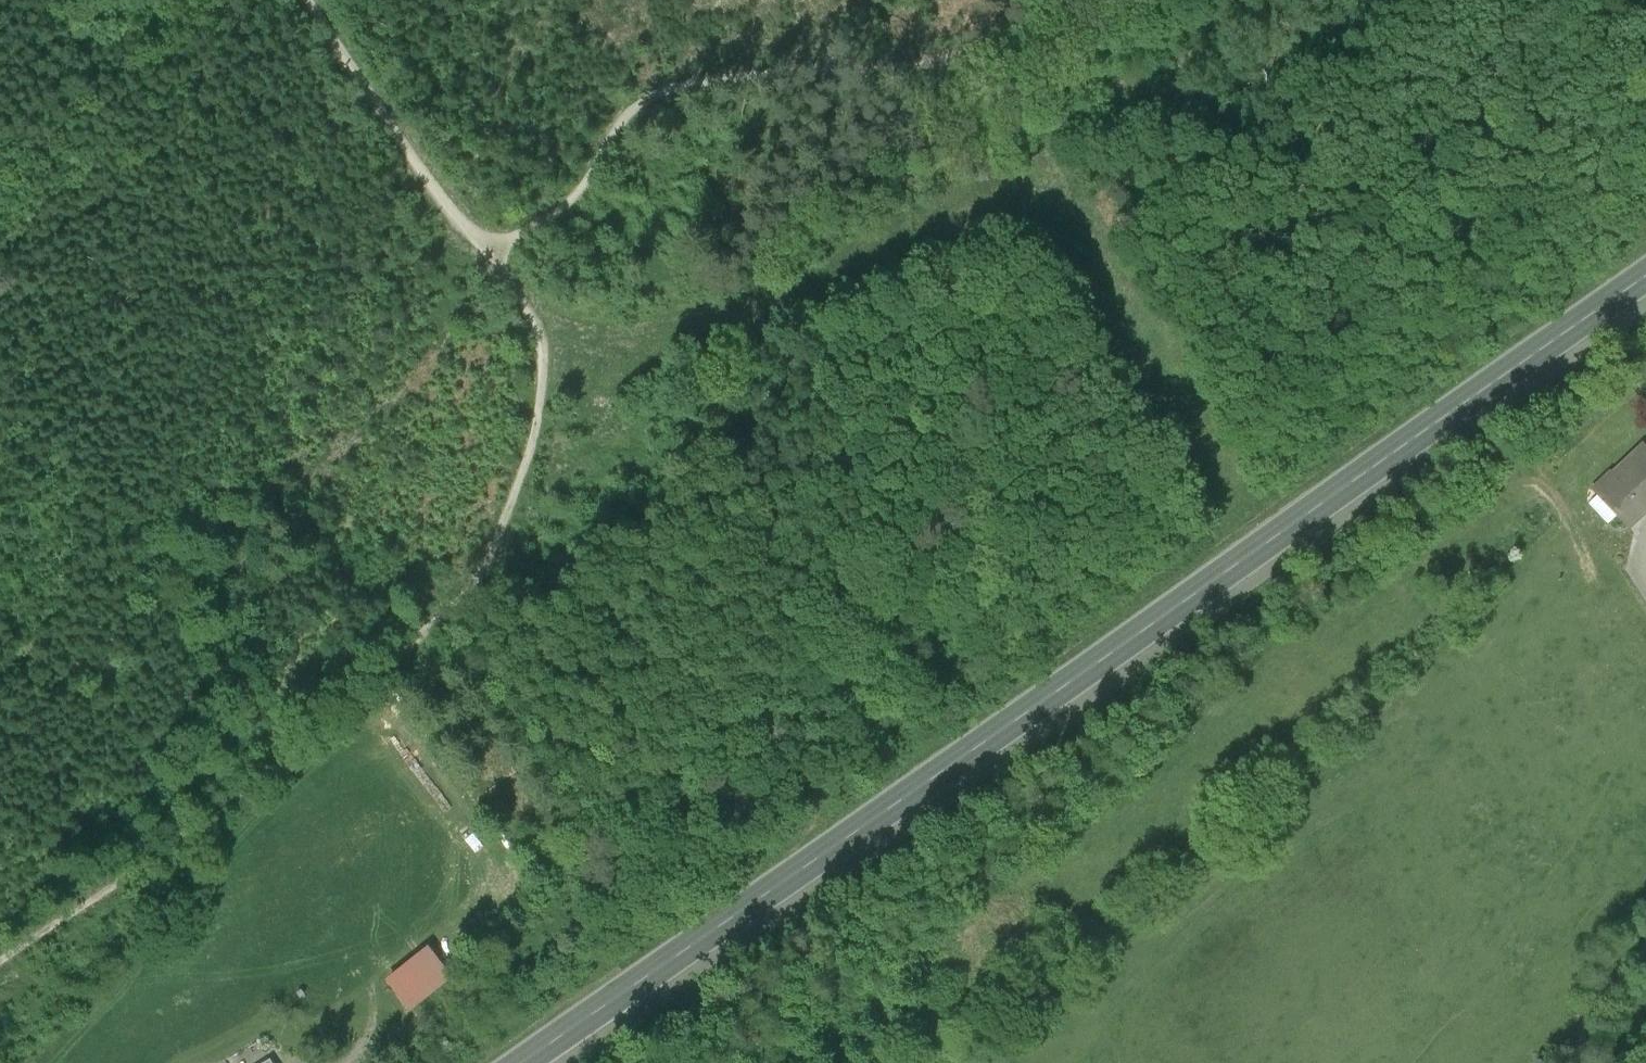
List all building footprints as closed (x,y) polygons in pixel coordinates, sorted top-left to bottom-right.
[(1632,526),(1645,513),(1645,439),(1645,438),(1594,486),(1632,526)] [(403,1012),(446,985),(423,949),(380,976),(403,1012)]
